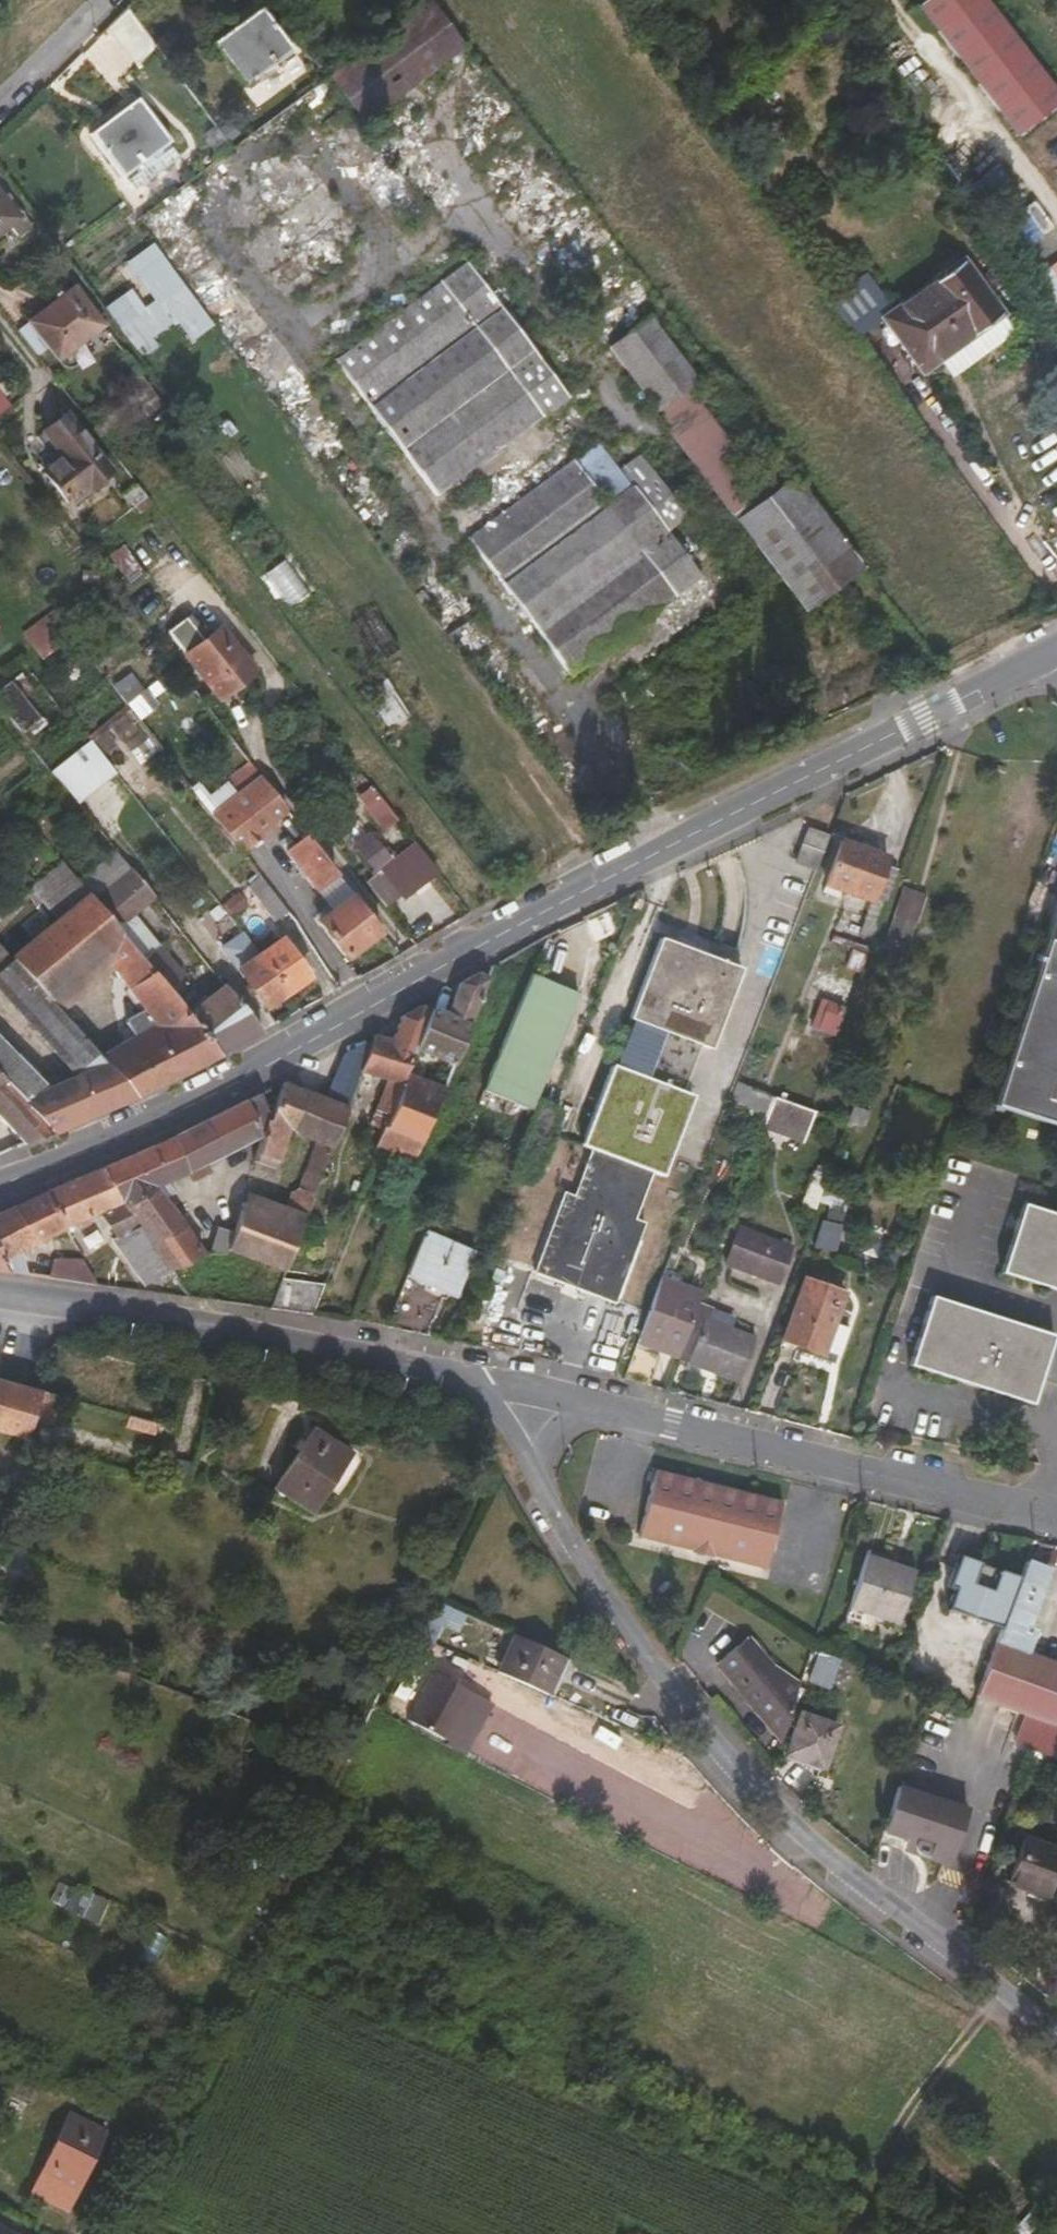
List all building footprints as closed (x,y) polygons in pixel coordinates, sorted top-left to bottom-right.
[(413,9),(448,55),(469,38),(438,0),(425,0),(413,9)] [(1054,99),(978,0),(909,0),(905,3),(1006,136),(1054,99)] [(295,48),(261,4),(214,39),(246,82),(295,48)] [(413,9),(330,71),(366,120),(448,55),(413,9)] [(108,28),(141,61),(159,42),(126,10),(108,28)] [(169,140),(137,95),(92,130),(125,175),(169,140)] [(11,210),(20,220),(29,212),(0,176),(0,218),(11,210)] [(188,345),(214,326),(153,244),(127,264),(154,300),(144,308),(130,289),(105,308),(143,360),(164,344),(163,342),(166,340),(160,332),(172,323),(188,345)] [(572,399),(470,262),(336,364),(437,496),(540,416),(545,420),(572,399)] [(967,328),(973,335),(1001,314),(962,262),(885,323),(918,365),(967,328)] [(72,277),(27,311),(46,334),(57,348),(100,315),(72,277)] [(27,311),(16,319),(36,345),(46,334),(27,311)] [(650,314),(611,345),(644,389),(650,398),(742,522),(772,498),(687,383),(696,376),(650,314)] [(924,373),(973,335),(967,328),(918,365),(924,373)] [(158,417),(167,410),(138,374),(84,415),(101,438),(133,413),(155,442),(169,431),(158,417)] [(650,398),(644,389),(637,395),(643,403),(650,398)] [(10,405),(0,391),(0,412),(10,405)] [(65,501),(105,469),(62,414),(37,436),(47,450),(35,461),(65,501)] [(636,487),(623,471),(600,442),(578,459),(613,504),(636,487)] [(642,455),(628,467),(674,529),(688,517),(642,455)] [(674,529),(628,467),(623,471),(636,487),(613,504),(578,459),(469,541),(572,676),(702,578),(669,533),(674,529)] [(132,498),(144,486),(136,475),(123,486),(132,498)] [(796,480),(772,498),(742,522),(808,608),(863,566),(796,480)] [(74,617),(59,595),(26,619),(43,640),(74,617)] [(223,692),(257,663),(221,618),(204,632),(188,608),(170,623),(223,692)] [(38,730),(56,712),(22,669),(4,688),(38,730)] [(792,694),(797,692),(782,671),(780,672),(792,694)] [(391,729),(410,715),(383,680),(364,695),(391,729)] [(81,802),(118,769),(90,737),(53,771),(81,802)] [(290,802),(253,754),(235,771),(248,786),(221,812),(253,853),(280,826),(274,817),(290,802)] [(397,807),(379,785),(368,795),(385,818),(397,807)] [(343,869),(297,811),(292,815),(308,836),(295,846),(328,885),(343,869)] [(402,882),(434,856),(413,828),(396,841),(391,838),(385,843),(369,823),(353,835),(376,862),(382,858),(402,882)] [(826,850),(806,843),(803,850),(823,857),(826,850)] [(871,946),(895,875),(884,872),(886,864),(840,848),(826,893),(870,908),(858,941),(871,946)] [(823,857),(803,850),(794,872),(815,881),(823,857)] [(365,870),(386,897),(402,882),(382,858),(376,862),(365,870)] [(104,893),(78,861),(48,885),(75,919),(24,958),(30,966),(58,997),(136,934),(104,893)] [(165,891),(142,864),(104,893),(136,934),(147,949),(175,983),(192,971),(143,909),(165,891)] [(292,907),(264,870),(249,881),(277,917),(292,907)] [(387,926),(360,892),(332,920),(361,954),(387,926)] [(995,1116),(1056,1135),(1056,916),(995,1116)] [(671,923),(666,935),(735,962),(740,950),(671,923)] [(893,924),(886,944),(907,952),(914,930),(893,924)] [(24,958),(1,930),(0,931),(0,969),(11,983),(30,966),(24,958)] [(281,930),(262,944),(296,989),(315,975),(281,930)] [(147,949),(136,934),(58,997),(68,1010),(126,965),(147,949)] [(296,989),(262,944),(242,960),(276,1003),(296,989)] [(610,1074),(580,1153),(656,1184),(666,1188),(695,1107),(686,1103),(702,1058),(711,1062),(743,978),(658,945),(627,1028),(638,1032),(620,1078),(610,1074)] [(140,1096),(229,1051),(197,1011),(175,983),(147,949),(126,965),(174,1024),(108,1058),(140,1096)] [(861,977),(865,961),(851,955),(846,972),(861,977)] [(58,997),(30,966),(11,983),(42,1018),(42,1020),(84,1068),(49,1086),(37,1075),(43,1067),(23,1047),(17,1053),(21,1059),(9,1074),(65,1130),(140,1096),(108,1058),(68,1010),(58,997)] [(474,977),(458,1009),(438,1052),(462,1064),(499,973),(490,970),(474,977)] [(229,1051),(272,1028),(236,982),(197,1011),(229,1051)] [(575,1003),(529,985),(482,1100),(528,1119),(575,1003)] [(458,1009),(433,999),(417,1007),(409,1032),(393,1026),(377,1068),(408,1081),(400,1102),(412,1108),(422,1090),(438,1052),(458,1009)] [(835,1039),(844,1013),(820,1005),(811,1030),(835,1039)] [(17,1053),(0,1035),(0,1064),(9,1074),(21,1059),(17,1053)] [(369,1049),(350,1041),(330,1087),(350,1095),(369,1049)] [(65,1130),(9,1074),(0,1064),(0,1109),(1,1108),(37,1144),(65,1130)] [(302,1078),(288,1111),(279,1134),(273,1155),(296,1163),(311,1124),(335,1135),(317,1186),(310,1184),(304,1203),(320,1209),(364,1100),(302,1078)] [(738,1088),(730,1111),(765,1123),(773,1101),(738,1088)] [(288,1111),(276,1090),(114,1168),(183,1264),(188,1278),(210,1264),(168,1189),(208,1172),(279,1134),(288,1111)] [(447,1101),(422,1090),(412,1108),(395,1150),(422,1162),(447,1101)] [(773,1101),(765,1123),(764,1127),(805,1142),(813,1115),(773,1101)] [(852,1111),(846,1126),(866,1132),(871,1117),(852,1111)] [(656,1184),(580,1153),(579,1155),(591,1159),(572,1205),(562,1201),(533,1281),(620,1312),(648,1232),(639,1227),(656,1184)] [(183,1264),(114,1168),(66,1191),(81,1229),(106,1218),(149,1288),(156,1283),(163,1291),(188,1278),(183,1264)] [(81,1229),(66,1191),(13,1214),(28,1252),(81,1229)] [(304,1251),(317,1216),(259,1191),(247,1220),(245,1227),(304,1251)] [(1004,1279),(1056,1296),(1056,1222),(1026,1212),(1004,1279)] [(221,1244),(240,1238),(245,1227),(247,1220),(232,1213),(221,1244)] [(13,1214),(0,1220),(0,1274),(32,1279),(23,1254),(28,1252),(13,1214)] [(728,1272),(781,1289),(793,1252),(741,1235),(728,1272)] [(424,1241),(388,1334),(433,1344),(448,1301),(458,1304),(475,1261),(424,1241)] [(781,1289),(791,1293),(803,1256),(793,1252),(781,1289)] [(105,1289),(95,1265),(68,1262),(64,1284),(105,1289)] [(664,1277),(661,1284),(698,1299),(700,1292),(664,1277)] [(316,1319),(330,1289),(290,1281),(278,1313),(316,1319)] [(661,1284),(643,1334),(680,1348),(698,1299),(661,1284)] [(786,1345),(809,1353),(829,1291),(809,1284),(786,1345)] [(829,1291),(809,1353),(826,1359),(847,1297),(829,1291)] [(932,1302),(911,1371),(1033,1412),(1054,1343),(932,1302)] [(724,1372),(720,1381),(743,1388),(758,1346),(705,1327),(693,1361),(724,1372)] [(643,1334),(640,1343),(677,1357),(680,1348),(643,1334)] [(689,1371),(720,1381),(724,1372),(693,1361),(689,1371)] [(31,1448),(39,1425),(59,1430),(68,1409),(0,1391),(0,1439),(31,1448)] [(162,1447),(166,1436),(136,1428),(133,1440),(162,1447)] [(315,1525),(336,1500),(360,1468),(326,1441),(281,1497),(315,1525)] [(780,1507),(650,1476),(634,1544),(764,1575),(780,1507)] [(19,1554),(2,1547),(0,1552),(0,1565),(13,1570),(19,1554)] [(910,1575),(862,1561),(848,1612),(896,1626),(910,1575)] [(1026,1568),(1019,1585),(1004,1634),(981,1706),(1056,1731),(1056,1670),(1030,1660),(1037,1637),(1030,1635),(1049,1577),(1026,1568)] [(1004,1634),(1019,1585),(999,1578),(993,1583),(979,1578),(974,1581),(956,1575),(949,1597),(957,1600),(952,1619),(1004,1634)] [(506,1679),(556,1701),(572,1658),(521,1640),(506,1679)] [(771,1750),(777,1756),(798,1690),(756,1662),(759,1657),(748,1644),(713,1672),(771,1750)] [(473,1686),(482,1665),(442,1647),(429,1677),(430,1677),(434,1670),(473,1686)] [(842,1692),(856,1664),(820,1647),(807,1676),(842,1692)] [(431,1671),(407,1722),(470,1752),(494,1700),(431,1671)] [(836,1735),(800,1721),(786,1761),(822,1775),(836,1735)] [(900,1794),(884,1841),(906,1848),(904,1851),(912,1855),(912,1859),(912,1862),(916,1864),(948,1875),(968,1819),(900,1794)] [(1047,1906),(1056,1879),(1056,1852),(1027,1841),(1009,1891),(1047,1906)] [(52,1900),(99,1923),(110,1901),(62,1878),(52,1900)] [(968,1909),(979,1913),(984,1900),(973,1895),(968,1909)] [(66,2217),(107,2137),(71,2119),(31,2198),(66,2217)]
